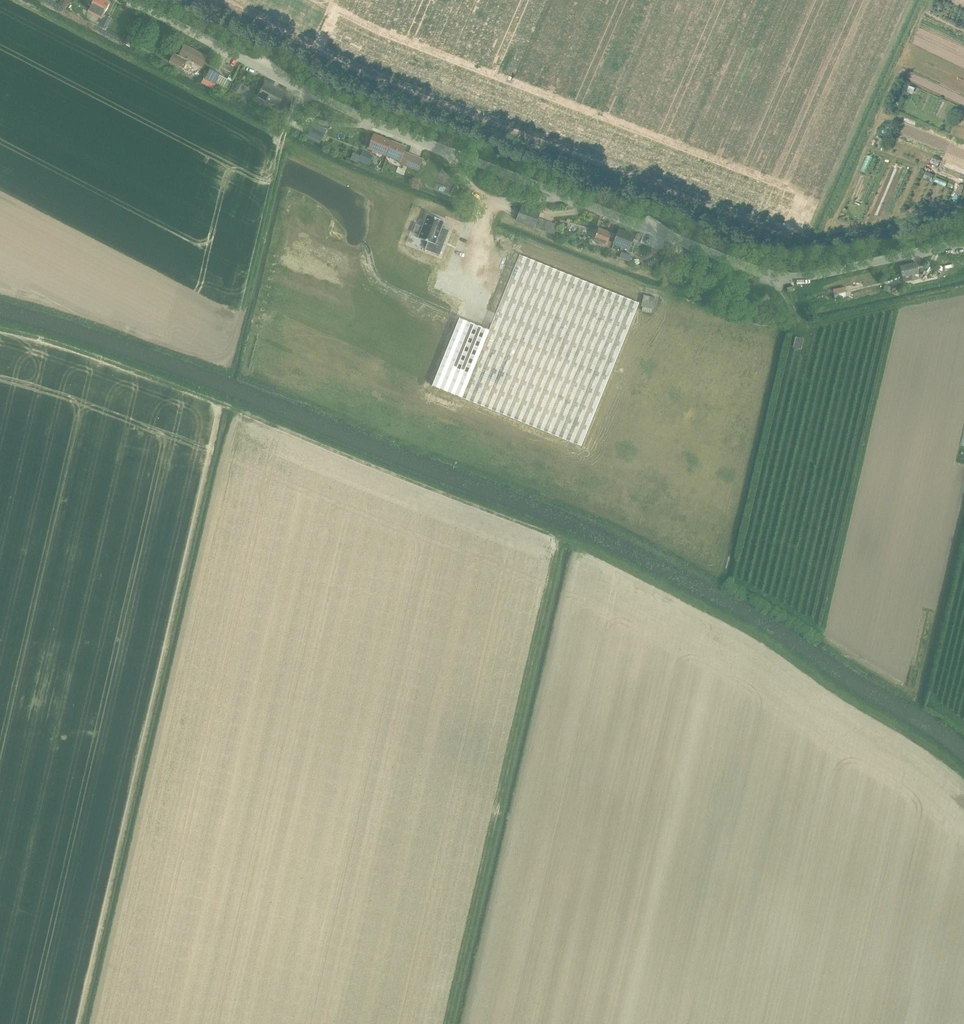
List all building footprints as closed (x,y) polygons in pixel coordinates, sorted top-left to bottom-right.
[(59,5),(66,9),(71,1),(71,0),(61,0),(59,5)] [(88,11),(102,19),(110,3),(104,0),(94,0),(88,11)] [(106,15),(102,24),(108,27),(112,18),(106,15)] [(128,35),(124,43),(130,46),(135,38),(128,35)] [(179,54),(202,67),(207,57),(205,55),(206,54),(211,57),(213,52),(201,46),(199,51),(200,51),(200,52),(185,44),(179,54)] [(169,62),(183,68),(187,60),(174,53),(169,62)] [(211,69),(205,78),(215,83),(219,75),(220,74),(211,69)] [(219,75),(215,83),(216,84),(223,87),(227,79),(219,75)] [(277,106),(276,109),(282,112),(289,99),(283,96),(285,93),(266,83),(259,97),(277,106)] [(311,127),(307,136),(321,142),(327,130),(314,123),(312,127),(311,127)] [(376,154),(377,153),(393,159),(399,144),(374,134),(368,149),(373,151),(372,153),(376,154)] [(399,144),(393,159),(399,161),(398,163),(418,171),(423,159),(404,152),(406,147),(399,144)] [(361,155),(359,161),(370,165),(374,155),(363,151),(361,155)] [(959,195),(963,186),(957,184),(954,193),(959,195)] [(522,206),(516,221),(535,227),(535,228),(555,235),(558,225),(539,218),(541,213),(532,209),(522,206)] [(416,224),(413,232),(419,235),(418,237),(429,241),(426,249),(439,255),(448,232),(441,229),(441,227),(444,220),(428,214),(423,226),(416,224)] [(610,237),(614,238),(615,235),(615,234),(599,228),(594,240),(595,241),(596,242),(599,244),(600,242),(607,245),(610,237)] [(617,235),(615,234),(615,235),(614,238),(615,239),(613,244),(629,250),(635,235),(619,229),(617,235)] [(630,262),(632,256),(621,252),(619,258),(630,262)] [(460,318),(432,386),(581,446),(639,303),(520,255),(489,330),(460,318)] [(919,278),(919,276),(916,263),(900,266),(904,282),(919,278)] [(885,285),(883,290),(891,293),(893,288),(885,285)] [(846,296),(845,287),(833,289),(835,299),(846,296)] [(644,295),(641,306),(643,307),(642,311),(650,313),(652,309),(655,298),(644,295)] [(796,337),(793,347),(801,349),(804,339),(796,337)]
